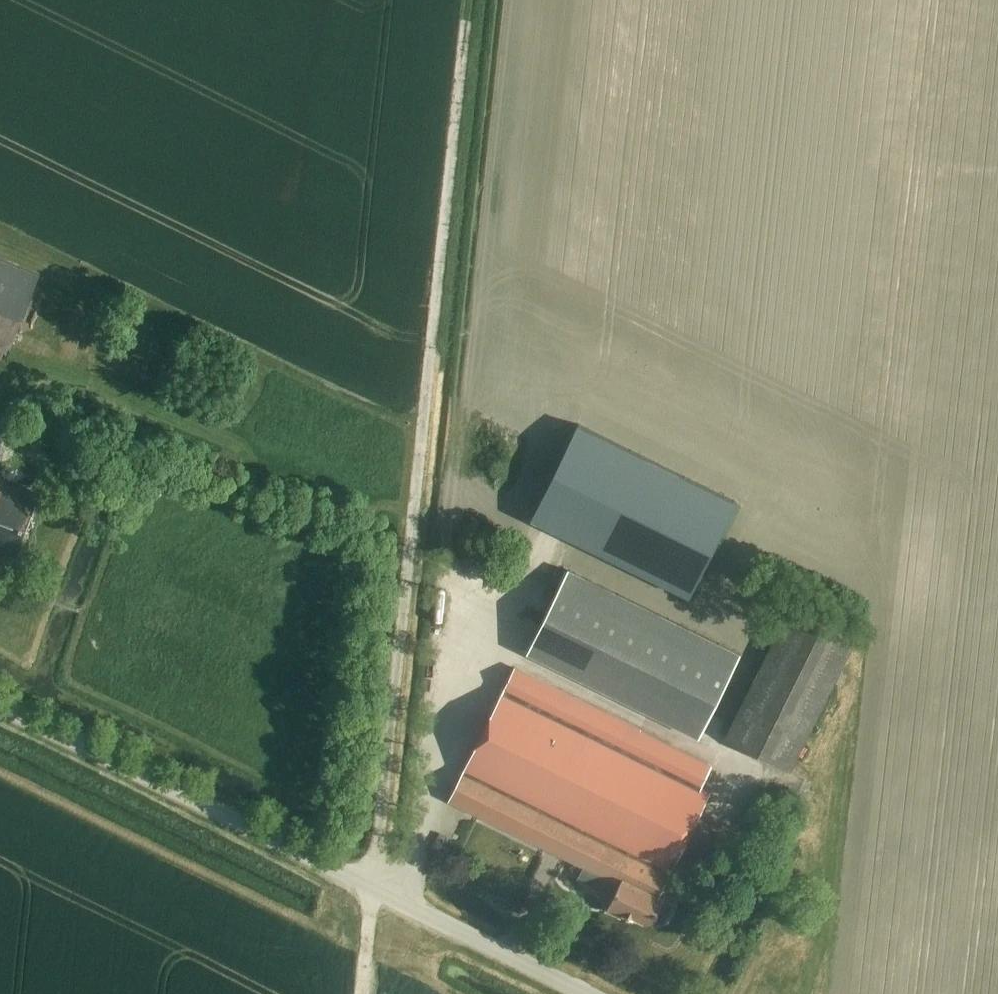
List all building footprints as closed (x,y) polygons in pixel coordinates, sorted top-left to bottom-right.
[(76,300),(38,286),(43,273),(0,256),(0,355),(9,358),(19,331),(58,347),(76,300)] [(585,435),(534,539),(694,617),(744,512),(585,435)] [(4,549),(16,553),(37,496),(0,483),(6,467),(0,465),(0,561),(4,549)] [(527,654),(699,738),(741,653),(569,569),(527,654)] [(791,770),(855,641),(790,609),(726,738),(791,770)] [(607,908),(621,915),(633,920),(635,916),(651,924),(654,919),(663,924),(674,902),(660,895),(711,792),(702,787),(712,766),(640,731),(641,729),(515,667),(449,800),(620,884),(607,908)]
